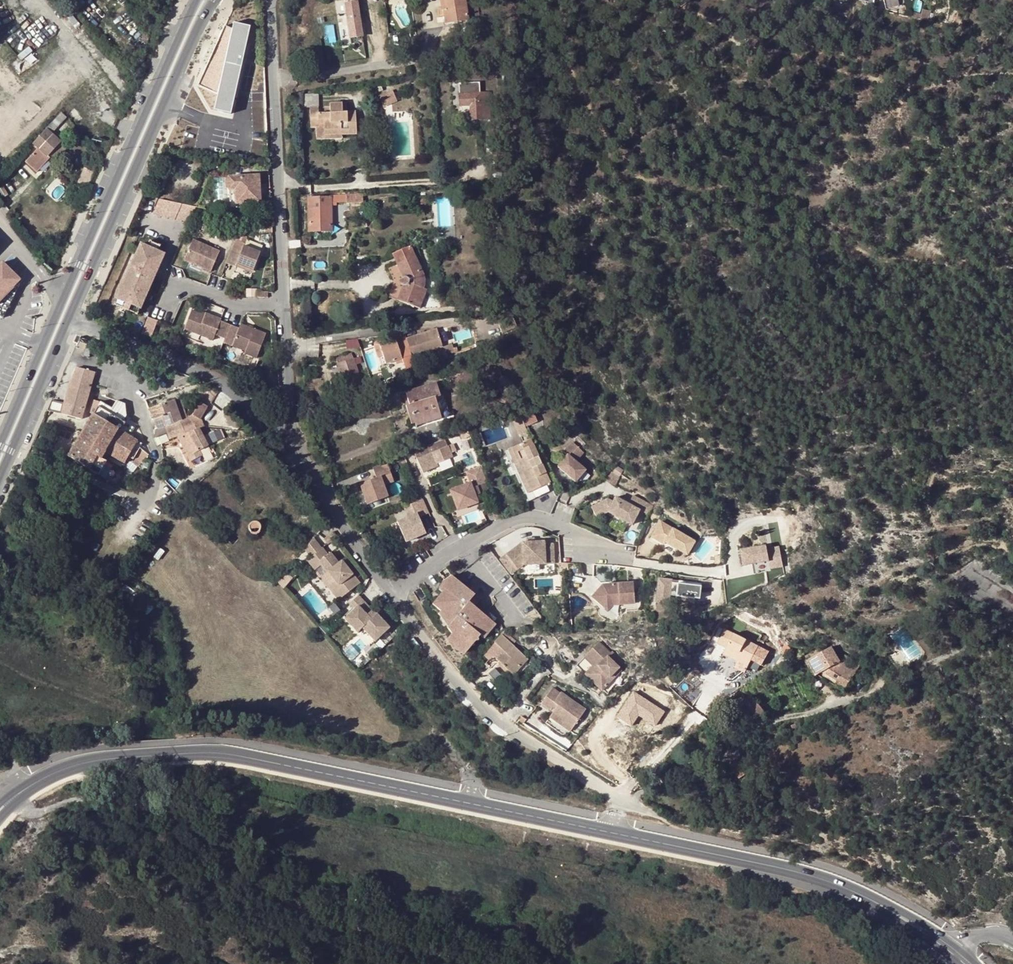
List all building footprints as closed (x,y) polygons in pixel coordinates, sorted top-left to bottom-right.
[(446,10),(443,11),(445,22),(469,19),(466,0),(444,0),(446,10)] [(888,8),(901,5),(900,0),(886,0),(888,8)] [(357,2),(345,4),(350,38),(362,36),(357,2)] [(234,22),(231,28),(226,25),(199,85),(218,93),(214,109),(231,113),(250,25),(234,22)] [(478,82),(458,83),(459,105),(470,105),(470,118),(488,117),(487,93),(479,93),(478,82)] [(392,88),(378,94),(383,106),(397,99),(397,98),(394,92),(392,88)] [(318,92),(303,93),(304,106),(309,106),(310,127),(316,127),(316,138),(324,138),(324,134),(342,133),(356,132),(354,111),(342,111),(342,100),(329,101),(330,105),(319,105),(318,92)] [(66,117),(61,112),(33,143),(38,147),(25,162),(38,172),(51,158),(54,161),(67,147),(60,141),(59,142),(49,132),(55,126),(56,127),(66,117)] [(78,181),(88,186),(95,171),(84,167),(78,181)] [(226,188),(228,191),(234,190),(235,204),(259,202),(258,176),(227,178),(226,179),(225,181),(225,184),(225,186),(226,188)] [(343,195),(335,196),(335,202),(345,201),(345,203),(362,202),(361,193),(343,195)] [(330,197),(308,198),(308,231),(330,231),(330,197)] [(190,222),(196,207),(161,199),(154,214),(161,217),(162,216),(168,219),(169,217),(175,220),(176,218),(183,221),(183,219),(190,222)] [(220,251),(193,239),(184,260),(211,272),(220,251)] [(227,262),(237,266),(237,264),(253,270),(261,252),(245,245),(245,243),(235,239),(227,262)] [(151,241),(148,247),(158,251),(161,245),(151,241)] [(117,299),(118,299),(127,303),(124,309),(130,311),(132,305),(141,309),(165,254),(158,251),(148,247),(141,244),(117,299)] [(417,289),(422,290),(423,286),(424,283),(424,280),(423,277),(409,245),(392,253),(402,276),(401,278),(400,280),(400,282),(401,284),(403,285),(397,300),(412,305),(417,289)] [(3,264),(0,267),(0,305),(22,282),(3,264)] [(416,306),(422,290),(417,289),(412,305),(416,306)] [(127,303),(118,299),(115,305),(124,309),(127,303)] [(132,305),(130,311),(139,315),(141,309),(132,305)] [(225,338),(231,324),(221,320),(222,318),(207,312),(206,315),(192,310),(185,328),(214,339),(216,334),(225,338)] [(149,316),(143,332),(154,335),(159,319),(149,316)] [(240,328),(231,324),(225,338),(224,342),(247,350),(245,353),(257,357),(267,333),(242,323),(240,328)] [(432,329),(405,338),(411,357),(438,348),(432,329)] [(380,354),(384,363),(400,358),(405,374),(415,370),(412,360),(411,357),(405,338),(394,342),(393,340),(381,344),(380,339),(377,339),(375,340),(374,341),(374,342),(374,343),(374,345),(378,355),(380,354)] [(351,353),(336,358),(346,387),(362,382),(351,353)] [(420,357),(412,360),(415,370),(423,366),(420,357)] [(59,386),(47,412),(81,422),(94,375),(76,370),(68,389),(59,386)] [(489,379),(479,383),(486,400),(497,395),(489,379)] [(405,392),(409,405),(414,422),(440,414),(434,397),(439,395),(435,382),(405,392)] [(203,388),(200,391),(208,399),(211,396),(203,388)] [(440,414),(414,422),(416,426),(450,415),(444,397),(440,398),(439,395),(434,397),(440,414)] [(175,399),(148,409),(151,419),(153,419),(157,429),(164,427),(167,434),(169,440),(177,437),(190,462),(203,455),(200,450),(209,446),(199,428),(198,424),(201,419),(208,407),(200,402),(192,415),(187,418),(182,420),(176,401),(175,399)] [(187,418),(181,399),(176,401),(182,420),(187,418)] [(531,404),(517,409),(525,426),(537,421),(531,404)] [(414,422),(409,405),(405,406),(411,423),(414,422)] [(99,409),(69,459),(98,476),(107,461),(103,459),(106,454),(105,453),(118,430),(127,436),(131,429),(99,409)] [(517,409),(510,412),(518,433),(526,430),(525,426),(517,409)] [(485,422),(484,417),(473,421),(475,425),(485,422)] [(164,427),(157,429),(155,438),(167,434),(164,427)] [(210,442),(224,438),(222,429),(208,433),(210,442)] [(531,438),(505,450),(527,500),(553,488),(531,438)] [(573,441),(564,450),(567,454),(558,465),(575,480),(585,468),(576,460),(584,451),(573,441)] [(416,459),(422,472),(436,467),(435,464),(452,458),(453,457),(451,452),(456,451),(453,444),(416,459)] [(130,454),(139,464),(145,460),(133,447),(130,454)] [(436,467),(422,472),(424,478),(455,466),(452,458),(435,464),(436,467)] [(391,479),(384,461),(372,466),(376,478),(359,485),(367,505),(388,497),(383,486),(382,482),(391,479)] [(479,465),(465,471),(469,481),(449,489),(458,510),(478,501),(477,498),(475,494),(480,492),(489,488),(479,465)] [(653,504),(633,493),(628,502),(615,495),(607,510),(632,523),(639,508),(647,513),(649,513),(651,510),(653,504)] [(423,499),(407,506),(411,516),(408,517),(397,522),(406,542),(426,533),(419,518),(429,513),(423,499)] [(695,540),(660,519),(649,539),(661,546),(664,540),(687,553),(695,540)] [(250,523),(248,525),(248,530),(250,533),(253,535),(257,535),(259,533),(259,530),(258,527),(256,524),(253,523),(250,523)] [(318,544),(316,546),(320,551),(328,544),(331,548),(334,546),(338,551),(342,549),(331,534),(327,537),(318,544)] [(527,541),(521,541),(501,559),(512,574),(522,564),(528,563),(538,563),(553,562),(552,543),(543,543),(543,540),(534,541),(527,541)] [(311,541),(302,551),(310,560),(320,551),(316,546),(311,541)] [(743,564),(752,562),(769,559),(770,567),(782,565),(779,545),(767,547),(766,544),(740,549),(743,564)] [(339,563),(338,564),(329,554),(326,557),(320,551),(310,560),(306,564),(314,572),(313,573),(320,581),(328,573),(342,589),(334,596),(340,602),(361,583),(345,566),(343,568),(339,563)] [(769,559),(752,562),(755,572),(771,569),(770,567),(769,559)] [(291,581),(283,573),(279,578),(274,583),(281,590),(291,581)] [(473,591),(458,575),(447,580),(453,586),(448,591),(439,602),(446,608),(444,611),(451,621),(451,622),(454,628),(451,632),(459,641),(458,642),(466,649),(478,637),(482,641),(496,627),(476,607),(471,602),(475,598),(478,596),(473,591)] [(453,586),(447,580),(443,586),(448,591),(453,586)] [(602,583),(592,595),(608,609),(612,603),(635,602),(633,581),(602,583)] [(657,581),(655,603),(669,605),(669,598),(699,601),(700,588),(677,585),(677,583),(657,581)] [(482,592),(476,587),(473,591),(478,596),(482,592)] [(480,603),(475,598),(471,602),(476,607),(480,603)] [(367,615),(358,606),(344,619),(357,633),(362,628),(375,642),(390,628),(377,614),(376,614),(372,610),(367,615)] [(738,661),(748,666),(750,660),(758,646),(725,629),(718,643),(727,647),(723,653),(738,661)] [(459,641),(451,632),(449,634),(455,645),(458,642),(459,641)] [(495,641),(502,647),(494,655),(513,673),(528,657),(502,633),(495,641)] [(624,661),(612,650),(610,652),(599,640),(584,657),(591,664),(584,672),(601,689),(621,668),(619,666),(624,661)] [(495,641),(483,653),(489,659),(494,655),(502,647),(495,641)] [(768,652),(758,646),(750,660),(761,665),(768,652)] [(832,647),(810,660),(816,671),(819,670),(821,673),(823,672),(828,669),(840,677),(837,681),(836,684),(844,689),(860,665),(845,655),(841,662),(832,647)] [(816,671),(810,660),(806,662),(814,677),(821,673),(819,670),(816,671)] [(748,666),(738,661),(736,666),(745,670),(748,666)] [(506,670),(497,662),(494,666),(488,672),(496,680),(506,670)] [(823,672),(837,681),(840,677),(828,669),(823,672)] [(560,691),(552,686),(541,702),(552,710),(553,710),(574,725),(586,708),(561,690),(560,691)] [(630,695),(637,700),(639,696),(633,692),(630,695)] [(753,693),(746,699),(755,709),(762,704),(753,693)] [(639,696),(637,700),(630,695),(616,716),(630,726),(638,715),(656,726),(664,712),(639,696)] [(734,708),(746,699),(743,695),(730,704),(734,708)] [(553,710),(552,710),(549,716),(569,731),(574,725),(553,710)] [(736,723),(741,719),(734,710),(729,715),(736,723)] [(742,757),(730,765),(737,775),(749,767),(742,757)] [(664,884),(671,873),(656,864),(649,874),(664,884)]
